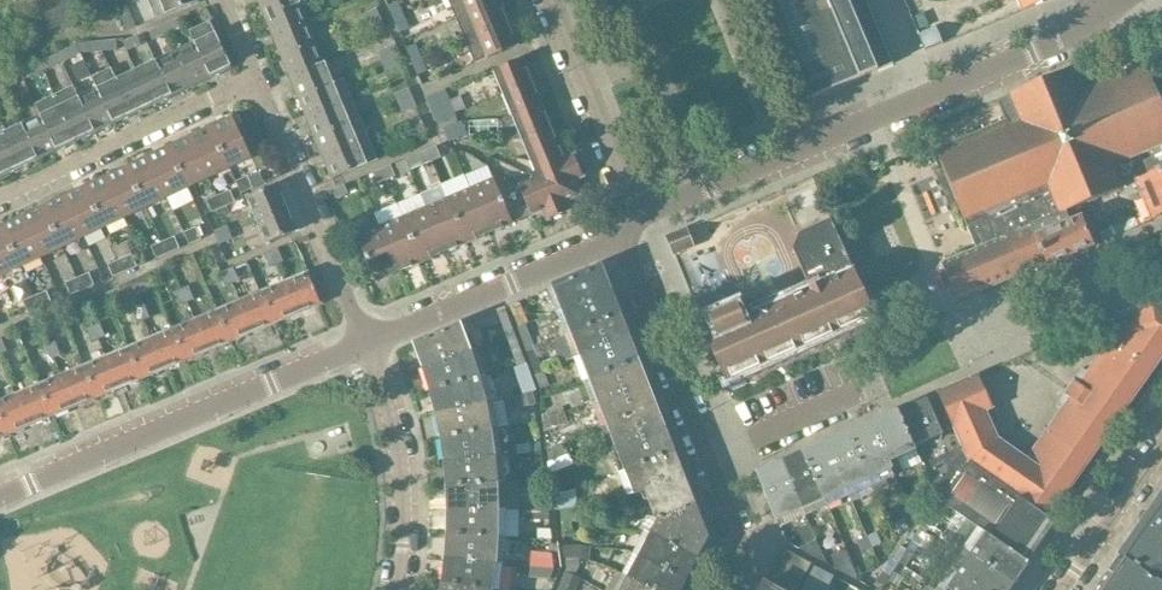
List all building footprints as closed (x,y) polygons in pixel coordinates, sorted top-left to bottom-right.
[(70,0),(38,0),(50,29),(77,18),(70,0)] [(155,19),(201,0),(147,0),(155,19)] [(265,18),(300,4),(310,0),(257,0),(265,18)] [(456,19),(498,1),(498,0),(448,0),(456,19)] [(867,0),(770,0),(811,98),(892,64),(867,0)] [(1021,11),(1049,0),(1017,0),(1021,11)] [(498,1),(456,19),(464,41),(507,23),(498,1)] [(388,6),(394,19),(403,15),(397,2),(388,6)] [(300,4),(265,18),(273,38),(308,23),(300,4)] [(362,15),(366,24),(380,18),(376,9),(362,15)] [(129,12),(120,16),(126,30),(135,26),(129,12)] [(403,15),(394,19),(400,33),(409,29),(403,15)] [(380,18),(366,24),(370,32),(384,26),(380,18)] [(177,21),(162,26),(167,35),(180,29),(177,21)] [(189,31),(195,43),(211,77),(215,75),(216,77),(219,75),(219,74),(231,68),(209,22),(189,31)] [(308,23),(273,38),(281,58),(317,44),(308,23)] [(507,23),(464,41),(474,64),(517,46),(507,23)] [(152,41),(167,35),(162,26),(149,32),(152,41)] [(935,26),(918,34),(925,51),(942,44),(935,26)] [(141,46),(137,37),(123,42),(126,51),(141,46)] [(116,41),(102,42),(103,52),(117,50),(116,41)] [(103,52),(102,42),(86,44),(76,45),(80,54),(87,53),(103,52)] [(195,43),(175,52),(191,87),(211,77),(195,43)] [(317,44),(281,58),(289,77),(325,63),(317,44)] [(80,54),(76,45),(58,53),(63,62),(80,54)] [(415,45),(406,49),(412,62),(421,58),(415,45)] [(378,54),(382,62),(396,57),(393,48),(378,54)] [(175,52),(155,61),(171,96),(191,87),(175,52)] [(43,71),(63,62),(58,53),(39,62),(43,71)] [(396,57),(382,62),(385,72),(400,66),(396,57)] [(421,58),(412,62),(417,76),(427,72),(421,58)] [(522,59),(492,71),(501,93),(531,81),(522,59)] [(155,61),(136,70),(152,105),(163,100),(164,102),(167,100),(166,99),(171,96),(155,61)] [(43,71),(39,62),(20,72),(24,81),(29,78),(43,71)] [(325,63),(289,77),(297,97),(333,83),(325,63)] [(1144,64),(1082,90),(1073,68),(1008,95),(1009,97),(997,102),(1005,121),(935,151),(946,178),(943,180),(952,202),(955,200),(967,228),(969,227),(978,249),(941,264),(957,301),(1046,264),(1047,266),(1093,246),(1081,217),(1069,222),(1065,212),(1124,188),(1115,166),(1161,146),(1161,95),(1160,89),(1155,91),(1144,64)] [(92,77),(97,89),(114,124),(124,119),(125,120),(128,119),(127,117),(132,115),(116,80),(111,69),(92,77)] [(136,70),(116,80),(132,115),(138,112),(138,114),(142,112),(141,111),(152,105),(136,70)] [(0,82),(0,84),(3,91),(18,83),(13,75),(0,82)] [(333,83),(297,97),(305,117),(351,98),(343,79),(333,83)] [(531,81),(501,93),(511,116),(541,104),(531,81)] [(95,132),(79,97),(74,86),(54,96),(76,141),(86,136),(87,138),(90,136),(90,135),(95,132)] [(114,124),(97,89),(79,97),(95,132),(114,124)] [(394,95),(398,103),(412,97),(409,89),(394,95)] [(427,98),(436,120),(454,113),(445,90),(427,98)] [(76,141),(54,96),(35,105),(40,116),(57,150),(61,148),(62,150),(65,148),(64,147),(76,141)] [(412,97),(398,103),(401,112),(416,106),(412,97)] [(351,98),(305,117),(314,138),(360,119),(351,98)] [(541,104),(511,116),(520,138),(550,125),(541,104)] [(454,113),(436,120),(438,125),(456,118),(454,113)] [(40,116),(20,125),(36,160),(57,150),(40,116)] [(232,117),(210,127),(229,169),(251,158),(232,117)] [(409,133),(424,127),(420,118),(406,124),(409,133)] [(360,119),(314,138),(323,158),(369,140),(360,119)] [(443,129),(449,143),(467,135),(461,121),(443,129)] [(20,125),(1,134),(18,169),(23,166),(24,168),(27,166),(26,165),(36,160),(20,125)] [(550,125),(520,138),(529,160),(559,148),(550,125)] [(210,127),(189,137),(209,178),(229,169),(210,127)] [(0,135),(0,177),(10,172),(11,174),(14,172),(13,171),(18,169),(1,134),(0,135)] [(189,137),(168,147),(187,188),(209,178),(189,137)] [(369,140),(323,158),(332,179),(377,161),(369,140)] [(168,147),(147,157),(166,198),(187,188),(168,147)] [(436,147),(427,151),(431,162),(441,158),(436,147)] [(583,177),(574,156),(564,160),(559,148),(529,160),(534,172),(573,181),(583,177)] [(431,162),(427,151),(404,160),(409,171),(431,162)] [(1144,223),(1153,219),(1161,215),(1161,155),(1144,162),(1149,176),(1137,181),(1144,198),(1135,202),(1144,223)] [(147,157),(126,167),(145,208),(166,198),(147,157)] [(410,173),(409,171),(404,160),(396,164),(401,176),(410,173)] [(390,166),(381,169),(386,181),(395,177),(390,166)] [(126,167),(105,177),(125,218),(145,208),(126,167)] [(381,169),(372,173),(377,184),(386,181),(381,169)] [(579,196),(573,181),(534,172),(530,181),(518,186),(526,206),(530,216),(543,210),(548,220),(569,211),(565,202),(579,196)] [(105,177),(84,187),(104,228),(125,218),(105,177)] [(241,194),(252,188),(247,177),(236,182),(241,194)] [(494,179),(471,189),(490,233),(512,224),(508,214),(494,179)] [(247,197),(258,221),(287,208),(277,185),(247,197)] [(348,194),(344,185),(332,190),(336,199),(348,194)] [(84,187),(63,197),(83,238),(104,228),(84,187)] [(471,189),(448,199),(467,243),(490,233),(471,189)] [(229,191),(217,196),(222,208),(234,203),(229,191)] [(211,213),(222,208),(217,196),(206,201),(211,213)] [(63,197),(42,207),(62,248),(83,238),(63,197)] [(448,199),(425,208),(444,253),(467,243),(448,199)] [(526,206),(508,214),(512,224),(530,216),(526,206)] [(42,207),(21,216),(41,258),(62,248),(42,207)] [(287,208),(258,221),(267,244),(297,231),(287,208)] [(425,208),(402,218),(421,262),(444,253),(425,208)] [(21,216),(0,226),(20,268),(41,258),(21,216)] [(402,218),(379,228),(398,272),(421,262),(402,218)] [(867,300),(854,274),(830,220),(798,234),(792,250),(809,289),(743,318),(737,305),(699,321),(726,383),(874,317),(867,300)] [(0,227),(0,277),(20,268),(0,226),(0,227)] [(213,233),(216,239),(229,233),(226,227),(213,233)] [(189,245),(201,240),(196,228),(184,233),(189,245)] [(375,282),(398,272),(379,228),(356,237),(375,282)] [(686,229),(666,237),(673,255),(693,247),(686,229)] [(229,233),(216,239),(218,244),(231,239),(229,233)] [(174,237),(161,242),(167,254),(179,249),(174,237)] [(156,259),(167,254),(161,242),(151,247),(156,259)] [(277,249),(271,251),(277,265),(283,262),(277,249)] [(277,265),(271,251),(265,254),(270,267),(277,265)] [(132,255),(119,260),(124,272),(137,267),(132,255)] [(113,277),(124,272),(119,260),(108,265),(113,277)] [(235,267),(226,270),(232,283),(240,279),(235,267)] [(600,267),(547,290),(557,316),(611,295),(600,267)] [(223,287),(232,283),(226,270),(217,274),(223,287)] [(89,273),(76,278),(81,291),(94,285),(89,273)] [(307,274),(285,283),(297,313),(320,304),(307,274)] [(70,295),(81,291),(76,278),(65,283),(70,295)] [(285,283),(262,293),(275,323),(297,313),(285,283)] [(189,287),(182,290),(188,303),(195,300),(189,287)] [(181,306),(188,303),(182,290),(175,293),(181,306)] [(46,291),(34,297),(39,309),(51,303),(46,291)] [(262,293),(240,302),(252,332),(275,323),(262,293)] [(620,318),(611,295),(557,316),(566,339),(620,318)] [(23,301),(28,313),(39,309),(34,297),(23,301)] [(991,406),(978,376),(937,394),(961,447),(970,464),(1048,519),(1161,356),(1161,307),(1151,299),(1144,308),(1139,304),(1112,316),(1112,317),(1122,323),(1087,373),(1082,369),(1055,406),(1061,410),(1026,460),(997,439),(985,412),(992,408),(991,406)] [(240,302),(218,311),(230,341),(252,332),(240,302)] [(527,328),(516,302),(508,306),(518,332),(527,328)] [(145,306),(138,308),(143,321),(150,319),(145,306)] [(504,307),(497,311),(507,339),(515,336),(504,307)] [(136,324),(143,321),(138,308),(131,311),(136,324)] [(218,311),(195,321),(207,350),(230,341),(218,311)] [(629,340),(620,318),(566,339),(553,344),(561,366),(567,364),(575,361),(629,340)] [(195,321),(172,330),(185,360),(207,350),(195,321)] [(467,323),(415,345),(424,369),(477,350),(467,323)] [(100,324),(93,327),(99,340),(106,337),(100,324)] [(93,343),(99,340),(93,327),(87,330),(93,343)] [(536,351),(527,328),(518,332),(527,354),(536,351)] [(172,330),(150,339),(163,369),(185,360),(172,330)] [(55,358),(50,345),(45,334),(38,337),(43,348),(48,361),(55,358)] [(525,364),(515,336),(507,339),(517,367),(525,364)] [(150,339),(128,348),(141,378),(163,369),(150,339)] [(637,362),(629,340),(575,361),(578,370),(583,383),(637,362)] [(62,356),(56,343),(50,345),(55,358),(62,356)] [(128,348),(106,358),(119,387),(141,378),(128,348)] [(485,376),(477,350),(424,369),(430,392),(485,376)] [(545,373),(540,363),(536,351),(527,354),(536,376),(545,373)] [(106,358),(84,367),(97,397),(119,387),(106,358)] [(637,362),(583,383),(592,406),(646,385),(637,362)] [(84,367),(62,376),(75,406),(97,397),(84,367)] [(550,385),(545,373),(536,376),(541,389),(550,385)] [(492,374),(485,376),(430,392),(437,415),(492,402),(498,400),(492,374)] [(62,376),(40,385),(52,415),(75,406),(62,376)] [(532,383),(508,389),(510,397),(535,391),(532,383)] [(40,385),(17,395),(29,424),(52,415),(40,385)] [(646,385),(592,406),(601,428),(655,407),(646,385)] [(535,401),(535,391),(510,397),(512,406),(535,401)] [(0,402),(0,415),(8,433),(29,424),(17,395),(0,402)] [(926,399),(898,411),(914,447),(942,434),(926,399)] [(498,429),(492,402),(437,415),(441,439),(498,429)] [(563,407),(541,415),(542,425),(566,416),(563,407)] [(655,407),(601,428),(610,451),(664,430),(655,407)] [(898,411),(870,424),(893,477),(902,473),(896,460),(916,451),(914,447),(898,411)] [(569,423),(566,416),(542,425),(544,433),(569,423)] [(870,424),(848,434),(872,487),(893,477),(870,424)] [(498,429),(441,439),(445,462),(502,456),(498,429)] [(664,430),(610,451),(619,474),(673,453),(664,430)] [(848,434),(827,443),(851,496),(872,487),(848,434)] [(574,439),(549,449),(552,473),(573,465),(569,454),(567,455),(564,448),(575,443),(574,439)] [(517,455),(541,452),(540,443),(516,446),(517,455)] [(827,443),(806,452),(830,505),(851,496),(827,443)] [(970,464),(961,447),(929,462),(936,478),(929,481),(937,500),(979,529),(1027,562),(1055,523),(1048,519),(970,464)] [(542,460),(541,452),(517,455),(518,463),(542,460)] [(806,452),(783,463),(807,515),(830,505),(806,452)] [(673,453),(619,474),(628,496),(641,492),(682,475),(673,453)] [(502,456),(445,462),(447,487),(504,483),(502,456)] [(783,463),(759,474),(780,527),(807,515),(783,463)] [(682,475),(641,492),(644,501),(649,499),(657,519),(658,519),(693,505),(682,475)] [(504,483),(447,487),(448,511),(505,510),(504,483)] [(558,496),(559,499),(560,509),(575,507),(574,494),(558,496)] [(904,501),(906,505),(913,521),(923,517),(914,497),(904,501)] [(1120,557),(1156,582),(1161,574),(1161,497),(1120,557)] [(548,501),(525,501),(525,510),(548,510),(548,501)] [(946,509),(941,505),(936,502),(924,522),(929,525),(932,528),(946,509)] [(693,505),(658,519),(650,534),(696,558),(706,539),(693,505)] [(576,521),(575,507),(560,509),(561,522),(572,521),(576,521)] [(505,510),(448,511),(448,535),(505,538),(505,510)] [(548,519),(548,510),(525,510),(525,519),(548,519)] [(872,520),(864,524),(874,546),(882,543),(872,520)] [(572,526),(572,521),(561,522),(563,539),(574,538),(573,534),(582,534),(582,525),(572,526)] [(911,542),(917,534),(911,529),(908,532),(904,521),(894,525),(906,551),(911,542)] [(916,546),(929,525),(924,522),(917,534),(911,542),(916,546)] [(874,546),(864,524),(857,527),(867,549),(874,546)] [(1027,562),(979,529),(965,551),(1013,583),(1027,562)] [(538,530),(538,539),(548,540),(548,530),(538,530)] [(696,558),(650,534),(645,532),(633,553),(684,580),(696,558)] [(505,538),(448,535),(445,559),(503,565),(505,538)] [(903,566),(916,546),(911,542),(906,551),(903,556),(899,562),(903,566)] [(829,564),(819,543),(803,550),(829,564)] [(531,559),(529,568),(559,571),(561,568),(558,545),(550,545),(551,561),(531,559)] [(590,548),(575,546),(564,547),(565,559),(576,558),(582,560),(588,562),(590,548)] [(899,547),(892,558),(899,562),(903,556),(906,551),(900,547),(899,547)] [(846,549),(833,554),(830,555),(835,569),(859,582),(846,549)] [(810,565),(782,550),(773,567),(801,581),(810,565)] [(965,551),(951,570),(980,589),(1008,589),(1013,583),(965,551)] [(633,553),(622,575),(651,589),(679,589),(684,580),(633,553)] [(1156,582),(1120,557),(1112,569),(1142,589),(1160,589),(1161,588),(1161,586),(1156,582)] [(578,570),(582,560),(576,558),(565,559),(566,569),(564,575),(574,579),(578,570)] [(884,569),(883,570),(891,575),(898,563),(899,562),(892,558),(891,558),(884,569)] [(445,559),(443,583),(486,589),(499,589),(503,565),(445,559)] [(773,567),(765,584),(776,589),(796,589),(801,581),(773,567)] [(556,580),(559,571),(529,568),(528,577),(556,580)] [(804,589),(827,589),(834,577),(816,568),(804,589)] [(1112,569),(1097,589),(1142,589),(1112,569)] [(883,570),(875,582),(883,587),(885,584),(891,575),(883,570)] [(951,570),(937,589),(938,589),(980,589),(951,570)] [(558,589),(575,589),(578,581),(574,579),(564,575),(561,582),(558,589)] [(622,575),(614,589),(651,589),(622,575)]
